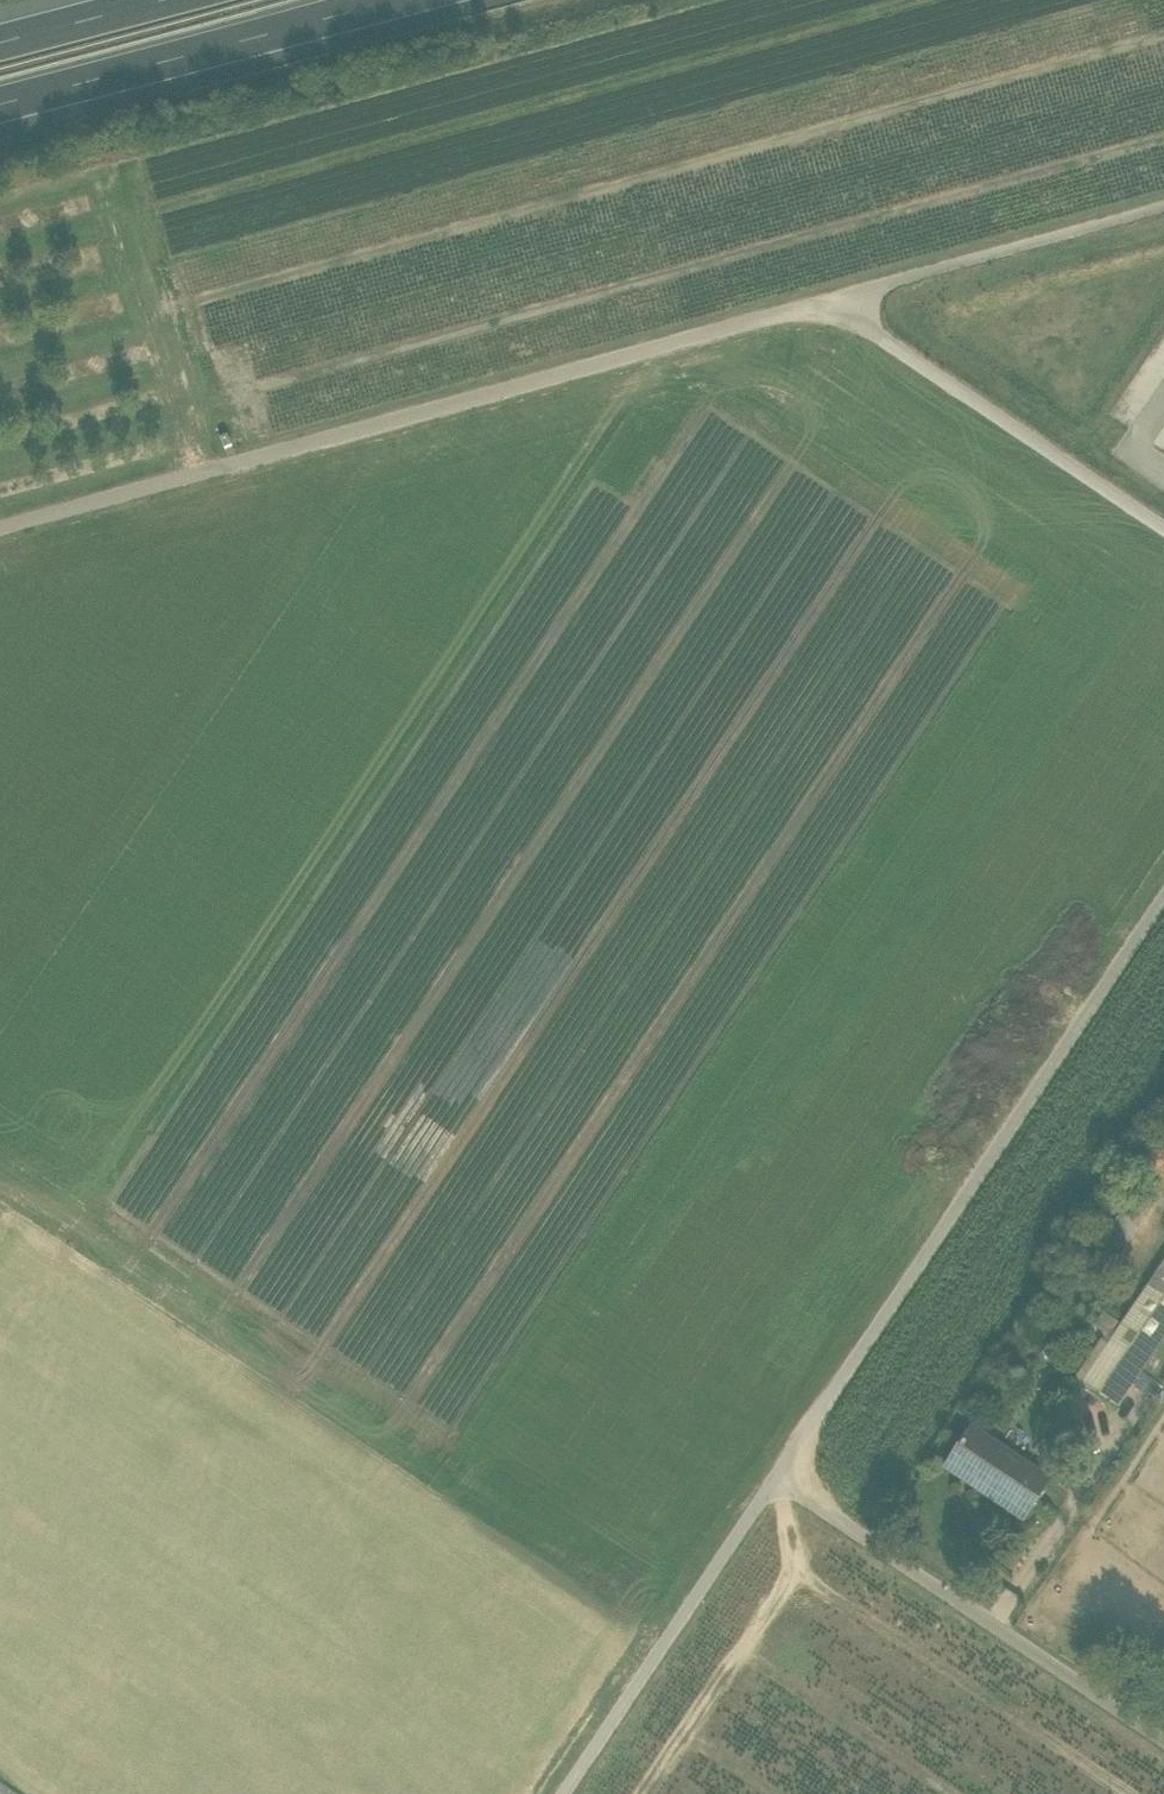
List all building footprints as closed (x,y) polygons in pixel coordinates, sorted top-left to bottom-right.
[(220,437),(224,448),(232,445),(227,434),(220,437)] [(1149,1358),(1163,1335),(1163,1265),(1111,1344),(1103,1339),(1076,1380),(1116,1407),(1149,1358)] [(1149,1358),(1163,1368),(1163,1335),(1149,1358)] [(946,1467),(1025,1520),(1052,1480),(973,1427),(946,1467)]
